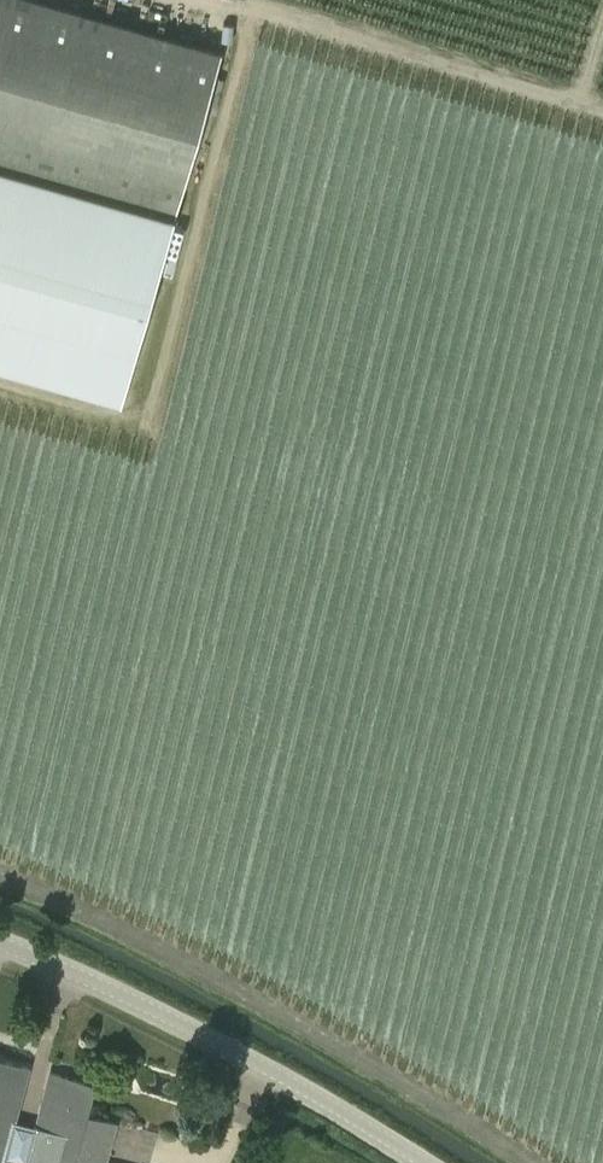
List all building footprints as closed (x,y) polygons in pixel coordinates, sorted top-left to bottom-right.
[(221,54),(37,0),(0,0),(0,370),(118,405),(157,274),(169,277),(183,230),(171,226),(203,116),(212,119),(214,111),(223,83),(213,80),(221,54)] [(119,1124),(89,1116),(97,1085),(52,1073),(44,1104),(38,1127),(15,1121),(29,1067),(0,1059),(0,1162),(4,1162),(5,1159),(21,1162),(109,1162),(119,1124)]
